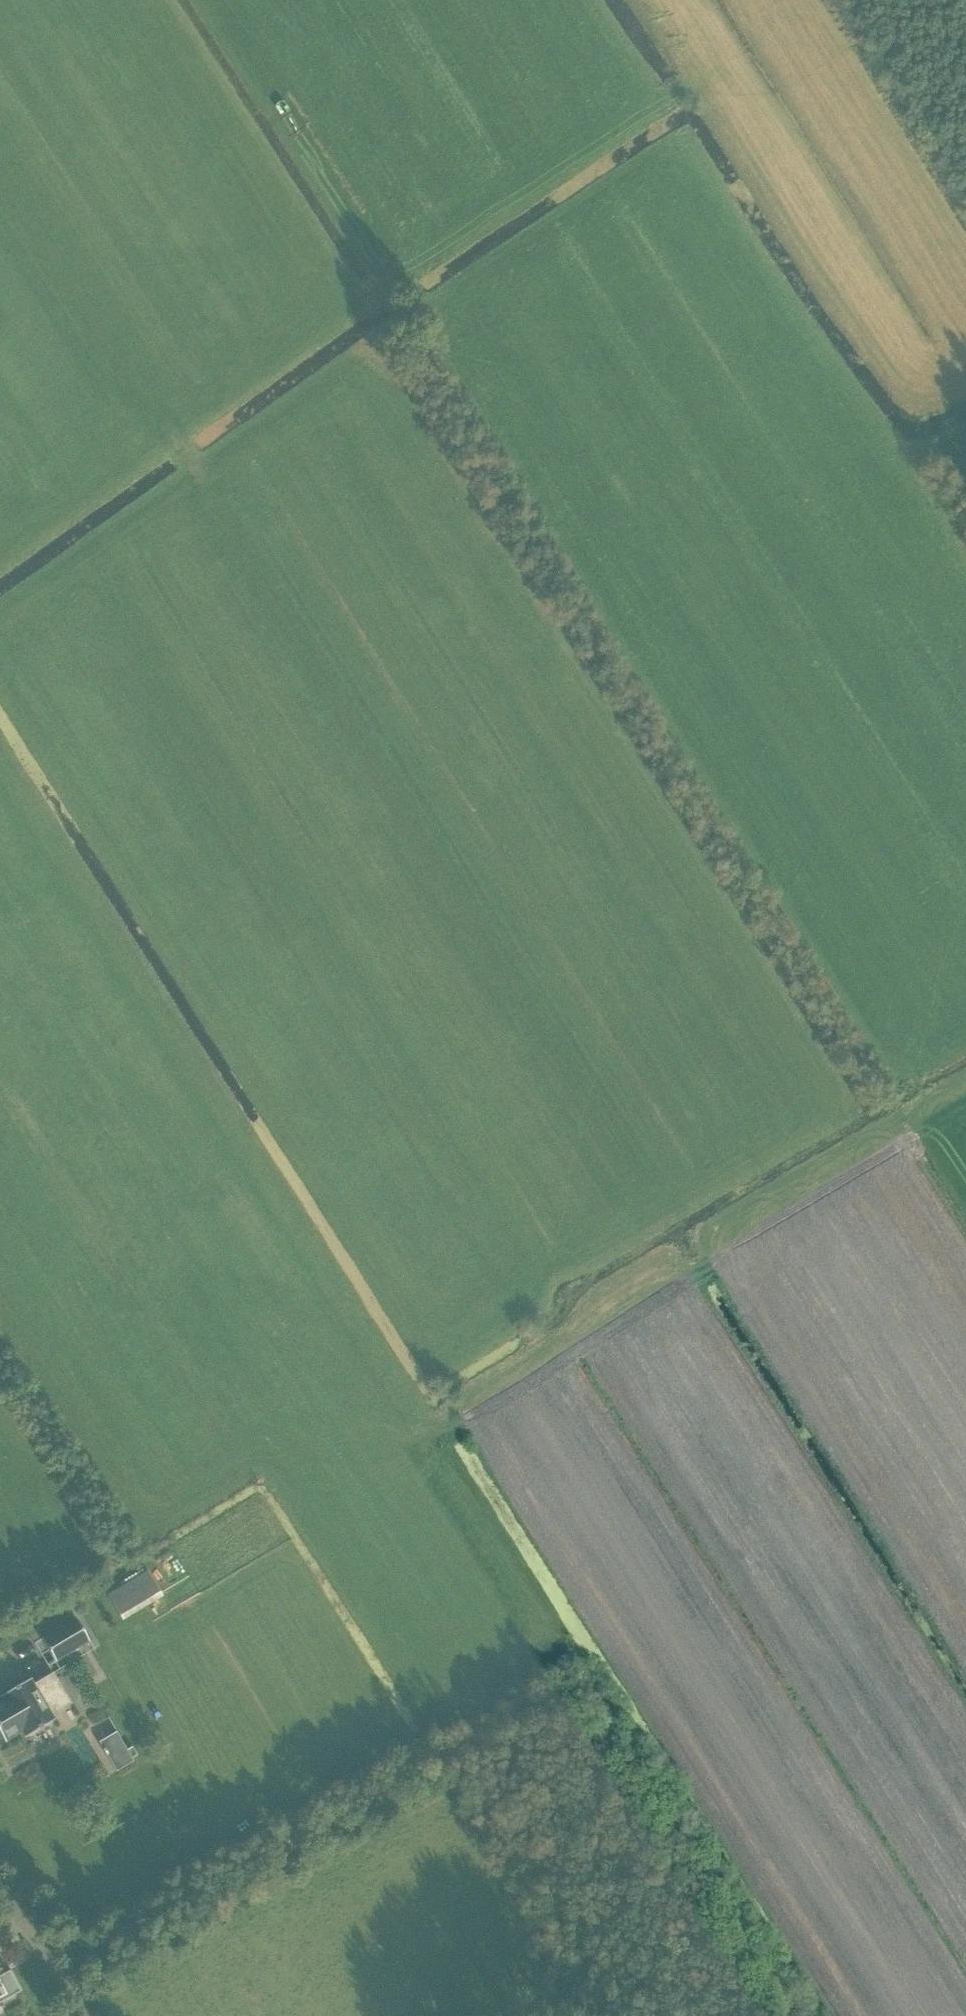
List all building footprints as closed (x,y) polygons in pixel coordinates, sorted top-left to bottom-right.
[(55,1659),(89,1638),(76,1616),(42,1636),(55,1659)] [(5,1742),(22,1731),(26,1737),(55,1720),(51,1714),(70,1702),(53,1673),(34,1685),(30,1679),(1,1696),(5,1702),(0,1705),(0,1733),(5,1742)] [(124,1747),(108,1757),(117,1771),(133,1762),(124,1747)] [(21,1991),(9,1970),(0,1975),(0,2002),(21,1991)]
